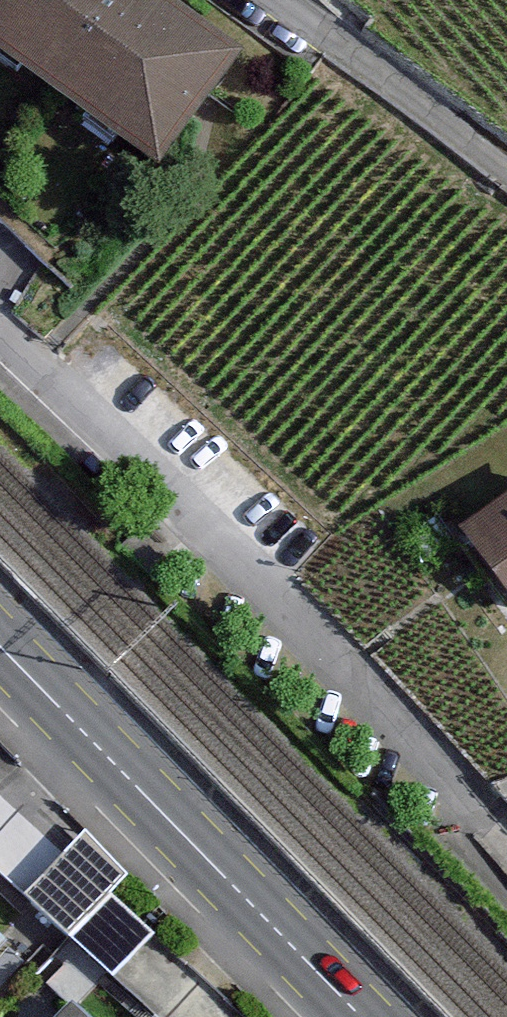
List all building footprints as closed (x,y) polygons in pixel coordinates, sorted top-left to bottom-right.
[(159,0),(0,0),(0,46),(171,172),(250,67),(159,0)] [(475,538),(506,580),(506,514),(475,538)] [(80,837),(26,896),(70,934),(119,882),(80,837)] [(112,895),(75,934),(118,974),(155,935),(112,895)]
